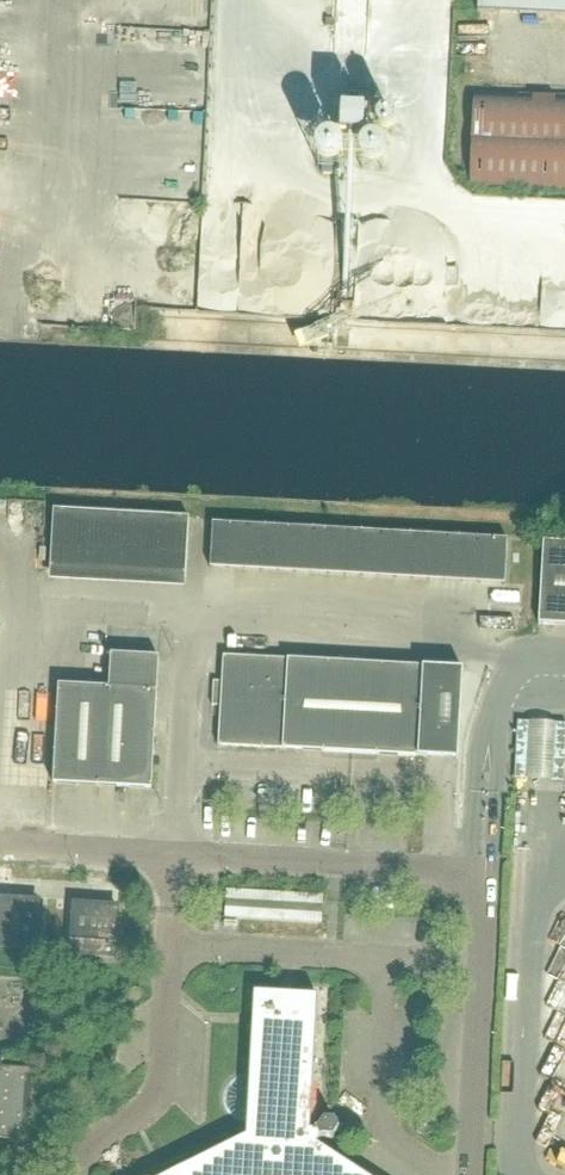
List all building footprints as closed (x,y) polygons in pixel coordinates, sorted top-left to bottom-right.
[(478,13),(564,18),(564,0),(478,0),(478,13)] [(14,17),(16,34),(35,31),(33,14),(14,17)] [(188,64),(211,65),(211,46),(188,46),(188,64)] [(333,90),(338,114),(360,109),(354,85),(333,90)] [(543,142),(544,98),(474,96),(471,183),(541,186),(543,142)] [(564,143),(564,99),(544,98),(543,142),(564,143)] [(541,186),(564,187),(564,143),(543,142),(541,186)] [(188,519),(153,517),(52,512),(49,571),(185,579),(188,519)] [(213,524),(210,570),(506,587),(508,541),(213,524)] [(544,543),(539,626),(564,628),(564,544),(544,543)] [(483,618),(507,619),(508,592),(483,592),(483,618)] [(109,690),(58,687),(53,786),(152,791),(159,659),(110,657),(109,690)] [(221,709),(220,732),(219,747),(458,761),(463,671),(224,658),(222,684),(214,683),(212,708),(221,709)] [(516,780),(564,782),(564,758),(564,725),(519,723),(516,780)] [(227,890),(226,899),(225,920),(321,925),(323,896),(227,890)] [(35,951),(39,903),(0,901),(0,948),(35,951)] [(71,940),(70,956),(114,958),(115,940),(117,909),(73,906),(71,940)] [(318,1146),(320,1142),(323,1141),(334,1142),(337,1138),(341,1138),(344,1134),(337,1119),(332,1119),(329,1123),(324,1123),(318,1132),(315,1133),(310,1133),(318,998),(254,994),(246,1137),(171,1174),(362,1174),(318,1146)] [(34,1144),(38,1072),(2,1070),(3,1065),(4,1065),(4,1062),(0,1062),(0,1142),(34,1144)] [(433,1125),(432,1124),(426,1120),(417,1124),(417,1133),(424,1138),(433,1134),(433,1125)]
